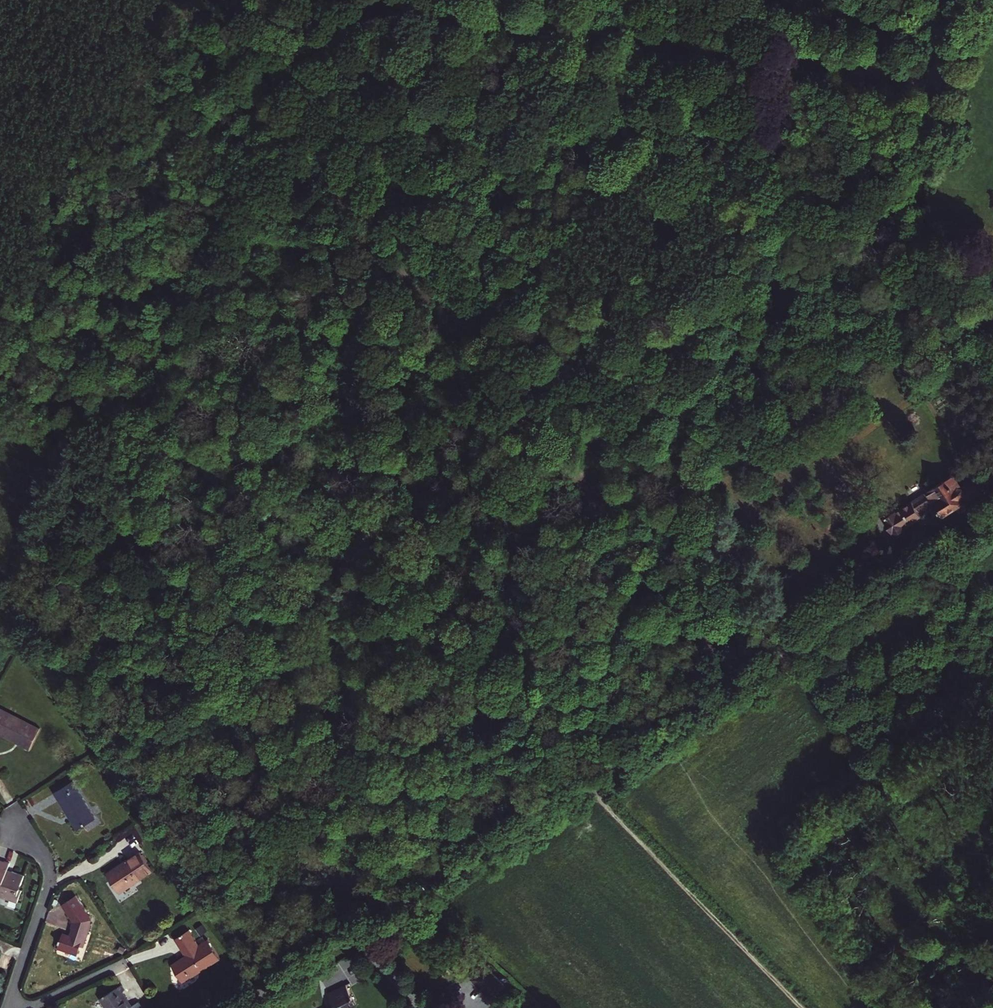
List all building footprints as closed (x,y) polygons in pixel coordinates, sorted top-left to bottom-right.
[(955,316),(950,310),(937,318),(941,324),(955,316)] [(927,492),(898,509),(897,508),(884,516),(895,534),(908,526),(908,524),(923,515),(920,510),(935,500),(943,513),(957,504),(960,509),(992,489),(979,468),(966,476),(969,481),(962,485),(954,472),(926,490),(927,492)] [(685,476),(672,484),(677,492),(690,484),(685,476)] [(1,708),(0,711),(0,732),(31,748),(41,729),(1,708)] [(95,817),(73,782),(57,792),(78,828),(95,817)] [(153,869),(141,851),(107,873),(119,891),(153,869)] [(0,859),(0,895),(19,901),(23,890),(20,888),(25,875),(9,869),(11,862),(0,859)] [(90,914),(77,894),(63,903),(75,920),(72,927),(74,927),(72,933),(65,931),(60,948),(79,955),(83,943),(86,944),(90,934),(89,934),(92,925),(87,917),(90,914)] [(187,953),(172,963),(184,981),(221,957),(208,938),(200,944),(190,929),(176,938),(187,953)] [(487,964),(473,978),(492,998),(507,984),(487,964)] [(248,979),(242,970),(234,976),(240,984),(248,979)] [(140,1000),(133,1005),(123,990),(125,989),(122,984),(102,996),(109,1007),(145,1007),(140,1000)] [(343,990),(340,992),(337,985),(323,993),(329,1005),(327,1006),(329,1007),(350,1007),(349,1005),(351,1003),(343,990)]
